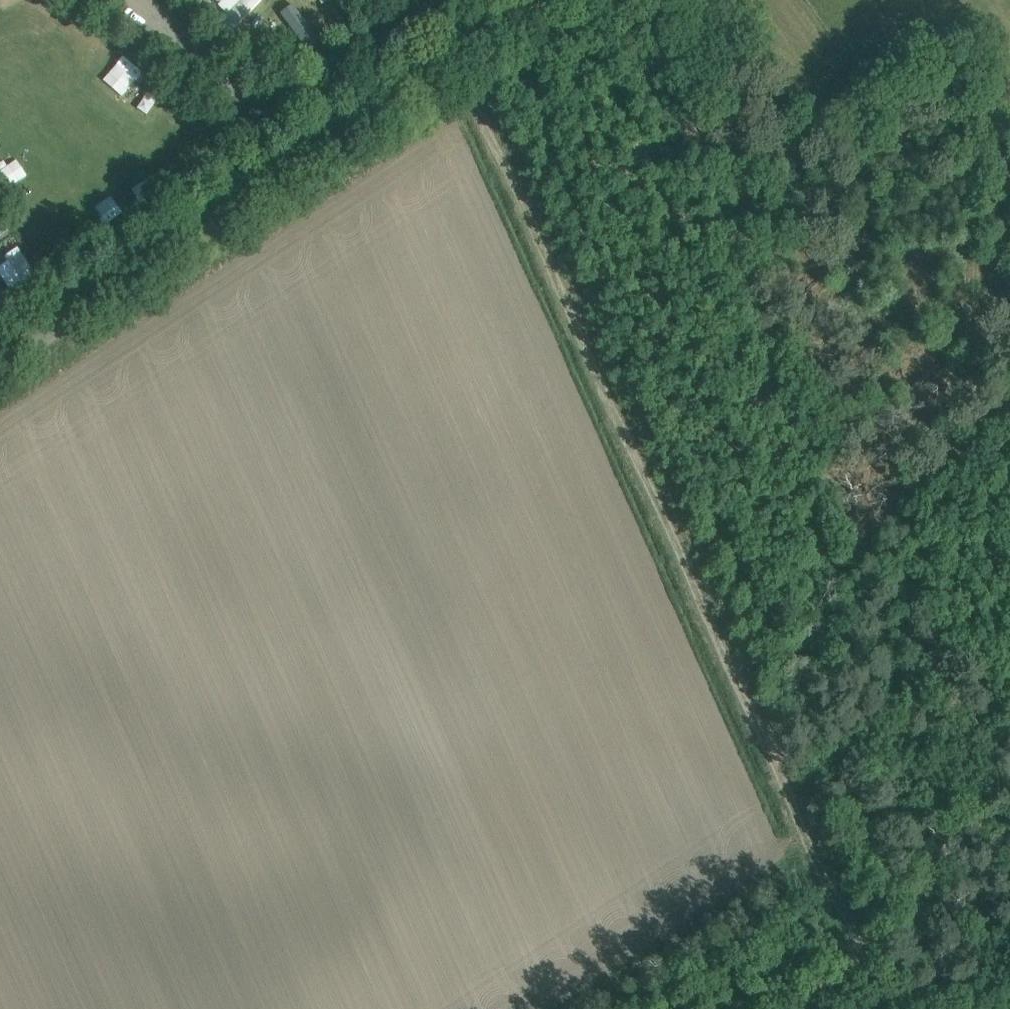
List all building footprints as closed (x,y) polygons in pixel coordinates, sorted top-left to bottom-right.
[(216,5),(226,14),(221,19),(233,30),(260,0),(220,0),(216,5)] [(284,15),(274,20),(286,43),(309,30),(291,0),(279,7),(284,15)]
